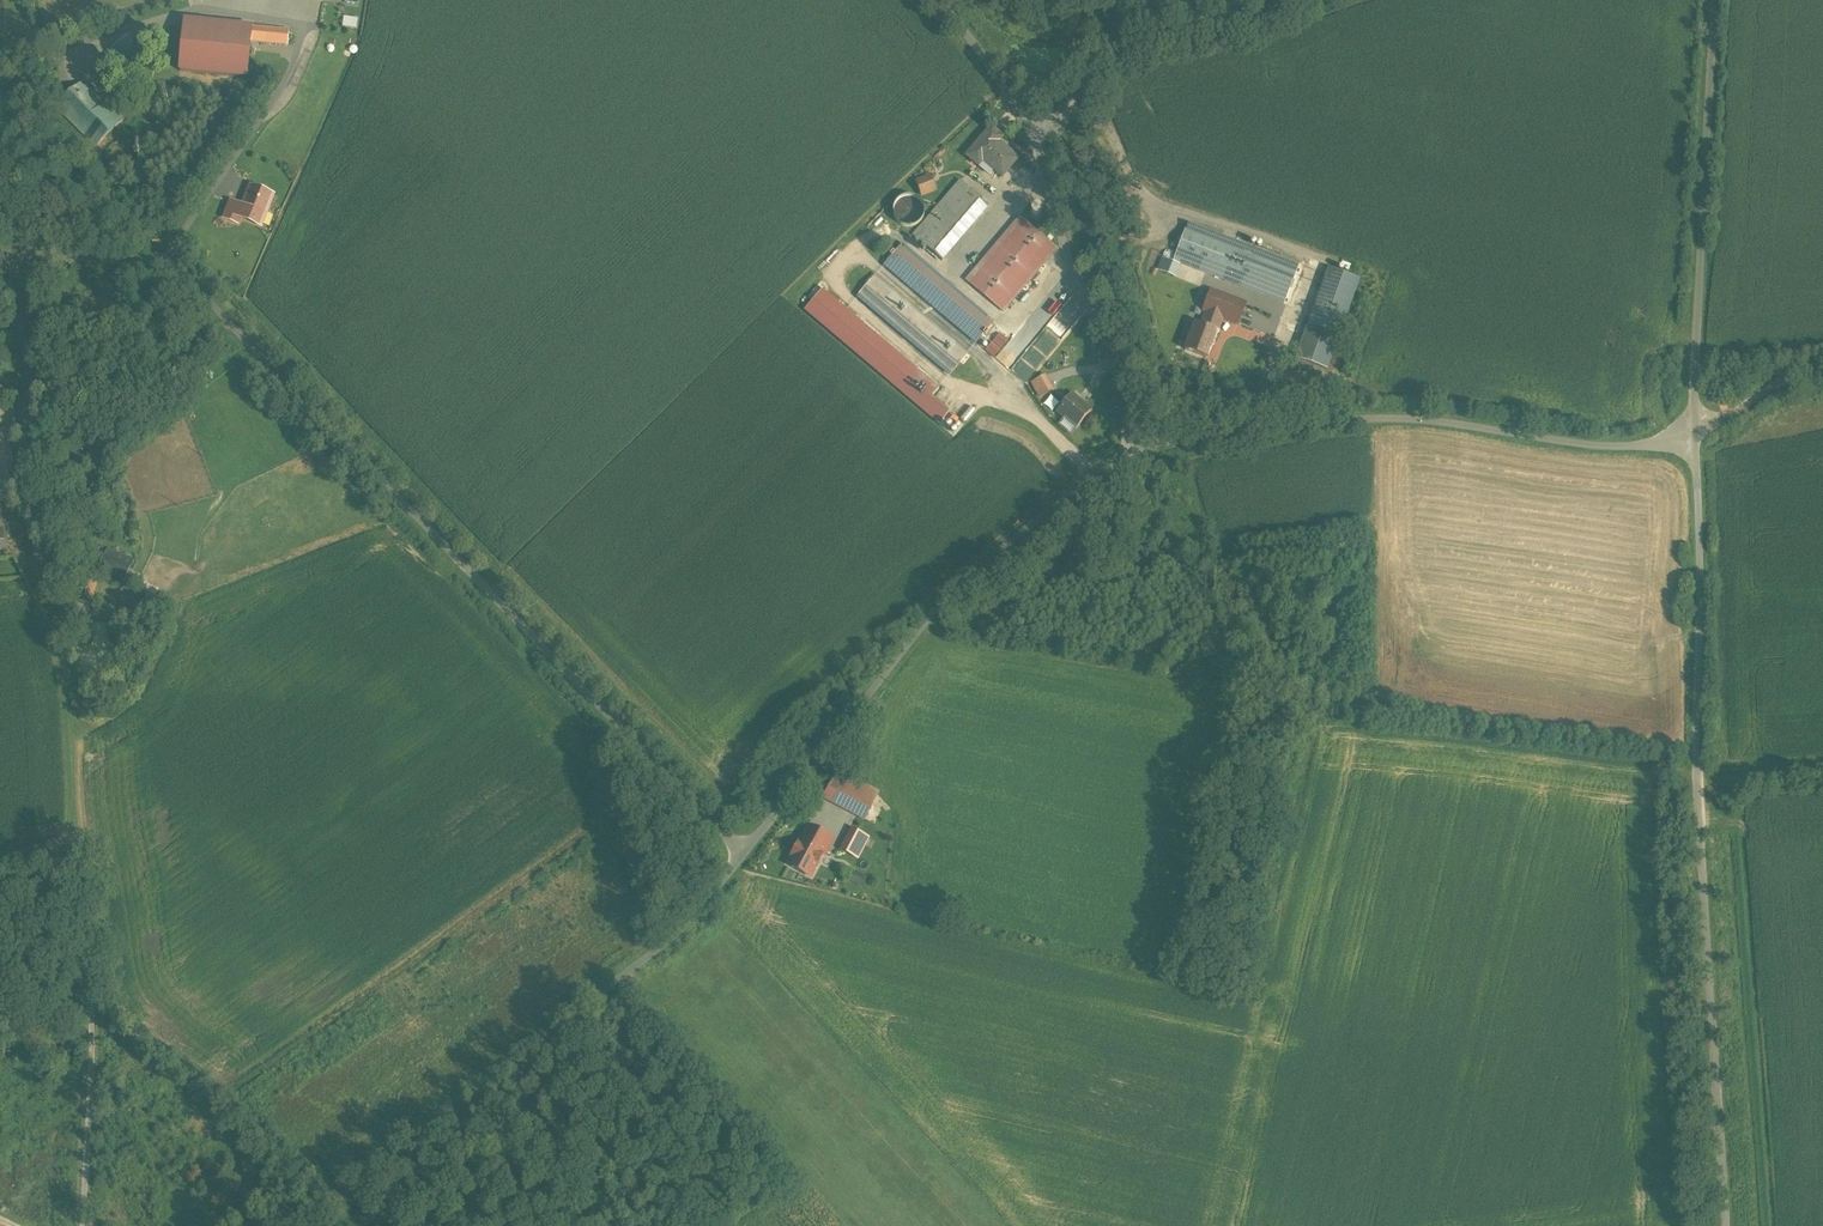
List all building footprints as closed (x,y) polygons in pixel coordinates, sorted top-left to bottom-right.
[(280,30),(185,20),(185,22),(180,71),(248,78),(252,41),(278,44),(280,30)] [(290,31),(280,30),(278,44),(288,45),(290,31)] [(152,62),(127,36),(110,53),(135,79),(152,62)] [(180,45),(164,48),(163,45),(155,46),(158,61),(182,57),(180,45)] [(105,104),(83,82),(58,107),(97,146),(123,121),(106,103),(105,104)] [(967,155),(976,163),(981,158),(999,173),(1002,176),(1017,159),(998,141),(1003,137),(991,128),(967,155)] [(997,175),(999,173),(981,158),(976,163),(991,175),(993,173),(997,175)] [(944,262),(991,209),(960,181),(913,234),(944,262)] [(913,194),(908,193),(903,194),(898,197),(896,199),(893,204),(892,209),(893,212),(895,217),(898,221),(900,222),(906,224),(913,223),(918,221),(921,217),(923,212),(923,207),(921,201),(917,197),(913,194)] [(1038,206),(1033,207),(1030,212),(1031,217),(1036,220),(1041,219),(1044,214),(1043,210),(1045,207),(1039,204),(1038,206)] [(1003,311),(1055,250),(1018,219),(966,280),(1003,311)] [(1298,266),(1188,224),(1174,261),(1284,304),(1298,266)] [(994,321),(903,245),(884,267),(976,343),(994,321)] [(1359,279),(1328,268),(1296,358),(1326,369),(1359,279)] [(967,355),(875,277),(856,299),(949,377),(967,355)] [(1206,312),(1201,325),(1213,330),(1218,316),(1238,324),(1246,304),(1212,291),(1205,311),(1206,312)] [(1218,331),(1213,330),(1201,325),(1196,323),(1185,349),(1205,357),(1212,341),(1214,343),(1218,331)] [(1090,411),(1069,395),(1055,413),(1076,430),(1090,411)] [(134,560),(109,549),(99,571),(123,582),(134,560)] [(876,792),(836,772),(821,801),(861,821),(876,792)] [(801,842),(823,854),(825,855),(833,839),(809,826),(801,842)] [(862,848),(846,839),(832,864),(849,872),(862,848)] [(823,854),(801,842),(789,865),(811,877),(823,854)] [(868,875),(854,871),(851,881),(865,885),(868,875)] [(828,879),(821,876),(818,880),(826,884),(828,879)]
